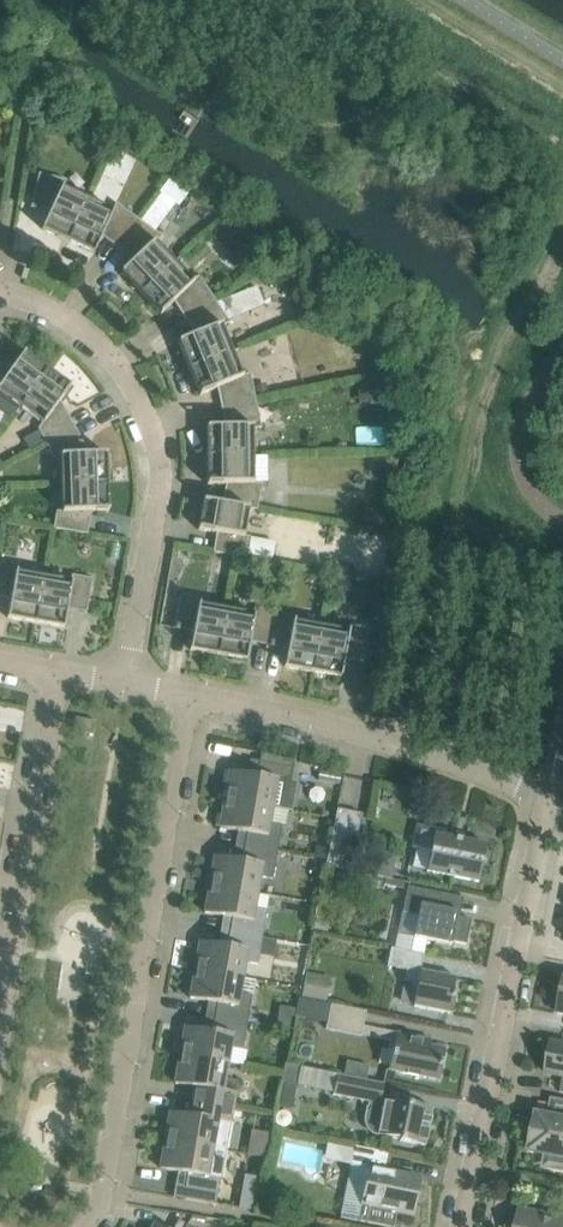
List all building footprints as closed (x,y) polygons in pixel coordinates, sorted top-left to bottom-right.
[(42,229),(68,241),(88,199),(63,188),(67,180),(59,178),(39,173),(30,207),(32,208),(33,202),(48,206),(48,211),(50,212),(42,229)] [(108,233),(121,242),(138,219),(116,203),(112,210),(88,199),(68,241),(94,253),(103,236),(104,237),(108,233)] [(162,236),(138,219),(121,242),(135,253),(133,258),(135,259),(121,272),(140,293),(174,261),(156,241),(162,236)] [(223,228),(214,236),(226,249),(235,241),(237,239),(224,226),(223,228)] [(193,281),(174,261),(140,293),(161,314),(174,301),(176,303),(181,301),(190,315),(214,299),(199,275),(193,281)] [(225,298),(230,316),(267,307),(262,289),(225,298)] [(178,342),(190,370),(233,352),(222,325),(230,322),(214,299),(190,315),(199,328),(195,332),(196,334),(178,342)] [(0,368),(0,392),(20,407),(47,369),(24,352),(13,367),(11,366),(7,369),(0,368)] [(224,390),(227,406),(256,400),(250,373),(242,376),(233,352),(190,370),(200,395),(217,388),(218,390),(224,390)] [(71,386),(47,369),(20,407),(42,423),(38,429),(46,443),(71,429),(60,408),(61,403),(60,401),(71,386)] [(207,427),(207,456),(253,455),(253,428),(261,428),(256,400),(227,406),(231,422),(226,424),(226,427),(207,427)] [(60,457),(61,483),(108,482),(107,453),(88,454),(88,452),(83,450),(71,429),(46,443),(53,457),(60,457)] [(253,455),(207,456),(207,484),(226,484),(226,486),(231,489),(228,505),(249,509),(257,510),(262,482),(254,482),(253,455)] [(56,511),(55,517),(53,528),(88,534),(88,533),(82,531),(85,517),(85,516),(90,514),(90,512),(109,511),(108,482),(61,483),(62,511),(56,511)] [(200,517),(198,530),(217,533),(217,535),(221,538),(219,551),(214,550),(213,550),(213,552),(247,558),(248,555),(251,537),(244,536),(249,509),(228,505),(223,504),(203,500),(200,517)] [(368,508),(365,524),(384,527),(387,512),(368,508)] [(36,622),(44,576),(17,572),(18,565),(0,562),(0,592),(7,593),(9,598),(11,599),(7,617),(36,622)] [(44,576),(36,622),(64,627),(67,609),(70,609),(73,604),(86,606),(85,612),(87,613),(93,578),(72,574),(71,581),(44,576)] [(190,650),(215,654),(223,608),(200,604),(201,597),(180,594),(174,628),(175,628),(177,623),(190,625),(191,631),(193,631),(190,650)] [(223,608),(215,654),(246,660),(250,641),(252,642),(255,637),(270,640),(275,611),(254,607),(253,614),(223,608)] [(275,611),(270,640),(284,642),(286,648),(288,648),(284,667),(310,671),(318,625),(294,621),(295,614),(275,611)] [(318,625),(310,671),(341,677),(344,658),(346,659),(350,654),(363,656),(362,662),(363,662),(370,628),(349,624),(348,631),(318,625)] [(73,730),(93,734),(96,721),(76,717),(73,730)] [(290,781),(293,761),(261,753),(257,775),(229,771),(226,790),(228,791),(227,799),(272,807),(291,811),(292,810),(290,809),(295,782),(290,781)] [(270,823),(272,807),(227,799),(225,808),(223,807),(219,827),(247,832),(245,846),(277,852),(282,825),(270,823)] [(362,814),(337,809),(325,865),(350,870),(362,814)] [(441,835),(442,830),(417,825),(412,847),(431,851),(427,871),(479,882),(482,866),(485,864),(483,860),(486,844),(441,835)] [(213,876),(212,885),(258,893),(260,877),(273,879),(277,852),(245,846),(242,861),(214,856),(211,876),(213,876)] [(371,852),(367,874),(386,878),(391,879),(396,857),(390,854),(377,852),(371,852)] [(386,878),(384,884),(396,887),(397,880),(391,879),(386,878)] [(255,908),(258,893),(212,885),(210,893),(208,893),(204,912),(232,917),(230,932),(262,937),(267,910),(255,908)] [(414,937),(451,945),(452,942),(466,944),(471,919),(457,916),(458,912),(445,909),(448,895),(408,886),(403,911),(418,915),(414,937)] [(262,937),(230,932),(227,946),(200,941),(196,961),(199,961),(197,970),(243,978),(245,962),(258,964),(260,953),(262,937)] [(424,954),(391,947),(387,966),(406,970),(404,981),(413,983),(412,987),(417,988),(413,1006),(452,1014),(456,994),(452,994),(456,977),(421,970),(424,954)] [(240,993),(243,978),(197,970),(196,978),(193,978),(190,998),(217,1003),(215,1017),(248,1023),(252,996),(240,993)] [(305,974),(300,997),(322,1001),(327,978),(305,974)] [(295,1016),(320,1021),(324,1002),(299,997),(295,1016)] [(325,1028),(361,1036),(366,1011),(330,1004),(325,1028)] [(243,1050),(248,1023),(215,1017),(212,1031),(185,1026),(181,1046),(184,1046),(182,1055),(228,1063),(231,1047),(243,1050)] [(392,1032),(389,1049),(393,1050),(388,1070),(438,1080),(445,1049),(430,1046),(431,1039),(392,1032)] [(552,1041),(546,1073),(562,1076),(562,1044),(552,1041)] [(228,1063),(182,1055),(181,1063),(178,1063),(175,1083),(193,1086),(191,1101),(200,1102),(233,1108),(237,1081),(225,1079),(228,1063)] [(286,1064),(282,1083),(297,1085),(300,1066),(286,1064)] [(333,1093),(333,1095),(368,1102),(367,1107),(366,1112),(365,1117),(365,1123),(366,1127),(369,1132),(373,1134),(377,1135),(400,1139),(400,1140),(425,1146),(433,1108),(407,1103),(407,1104),(385,1100),(384,1100),(381,1100),(384,1083),(366,1080),(344,1075),(337,1074),(333,1093)] [(225,1150),(233,1108),(200,1102),(191,1101),(188,1115),(170,1111),(166,1131),(169,1132),(167,1140),(225,1150)] [(537,1114),(533,1137),(530,1150),(547,1154),(546,1160),(550,1166),(562,1169),(562,1103),(560,1118),(537,1114)] [(216,1204),(225,1150),(167,1140),(166,1149),(163,1148),(160,1168),(188,1173),(185,1187),(188,1188),(186,1199),(216,1204)] [(419,1177),(385,1170),(388,1153),(355,1146),(340,1217),(391,1226),(394,1226),(398,1212),(412,1215),(419,1177)] [(515,1226),(562,1226),(562,1218),(520,1209),(520,1207),(519,1206),(515,1226)]
